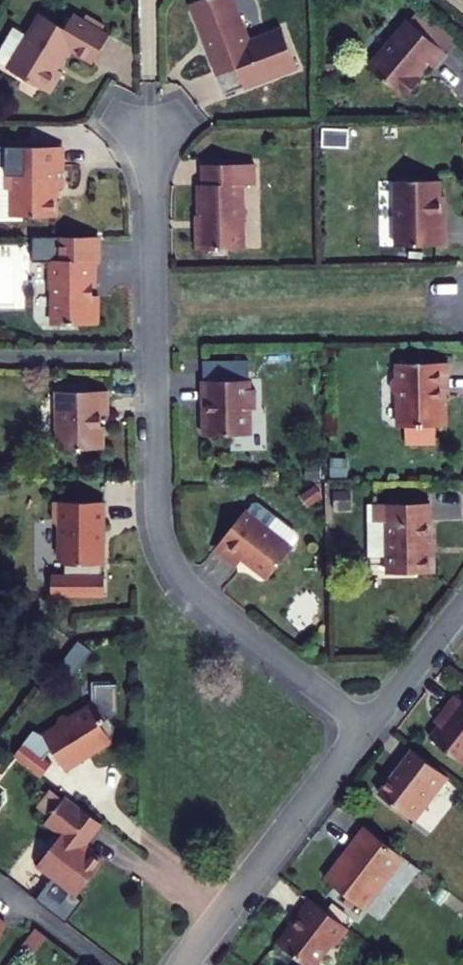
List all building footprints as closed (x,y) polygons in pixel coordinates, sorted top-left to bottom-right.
[(195,9),(202,29),(215,35),(218,45),(209,48),(225,92),(297,65),(283,27),(264,34),(262,38),(255,40),(240,36),(236,23),(239,15),(234,0),(199,0),(195,9)] [(66,31),(41,16),(29,37),(10,69),(9,70),(50,95),(63,74),(58,72),(71,51),(94,66),(111,38),(74,16),(66,31)] [(447,54),(407,22),(368,70),(406,100),(421,81),(417,77),(428,64),(435,69),(447,54)] [(10,69),(29,37),(16,30),(0,56),(0,60),(1,63),(10,69)] [(66,137),(5,137),(5,157),(12,157),(12,178),(0,178),(0,204),(4,207),(60,207),(60,178),(67,178),(66,137)] [(201,239),(248,238),(246,174),(259,174),(258,153),(206,154),(207,174),(202,174),(203,217),(200,217),(201,239)] [(0,157),(0,178),(12,178),(12,157),(5,157),(0,157)] [(440,180),(395,181),(397,246),(447,245),(446,213),(441,213),(440,180)] [(101,278),(101,228),(38,228),(38,251),(58,251),(58,262),(52,268),(52,278),(58,284),(58,308),(65,316),(103,315),(103,293),(100,293),(95,286),(95,278),(101,278)] [(452,377),(451,349),(402,351),(403,362),(401,362),(394,370),(394,377),(402,384),(403,384),(404,414),(410,414),(410,432),(440,430),(440,413),(449,413),(449,388),(446,388),(446,377),(452,377)] [(255,379),(255,370),(208,370),(209,388),(212,388),(212,401),(209,401),(209,426),(256,425),(255,399),(261,399),(261,379),(255,379)] [(112,381),(60,381),(61,439),(107,439),(107,416),(105,416),(105,405),(112,405),(112,381)] [(392,510),(393,562),(440,561),(440,541),(437,541),(436,491),(380,492),(380,511),(392,510)] [(104,524),(104,497),(53,497),(53,518),(58,523),(58,553),(64,559),(65,559),(65,569),(51,569),(51,592),(104,592),(104,569),(101,569),(101,559),(104,559),(104,538),(101,536),(101,524),(104,524)] [(274,568),(298,536),(250,500),(220,539),(243,556),(248,549),(274,568)] [(95,683),(96,701),(107,718),(110,715),(118,710),(117,683),(95,683)] [(462,765),(462,702),(456,697),(439,718),(445,723),(431,739),(462,765)] [(92,752),(113,738),(116,724),(110,715),(107,718),(96,701),(74,715),(66,713),(59,718),(57,726),(44,734),(34,728),(15,754),(40,774),(51,760),(44,754),(47,751),(54,749),(66,768),(80,759),(79,756),(90,749),(92,752)] [(412,747),(378,791),(413,819),(447,775),(412,747)] [(44,821),(60,834),(36,866),(75,897),(102,862),(82,847),(99,824),(63,796),(44,821)] [(325,877),(364,907),(404,856),(366,826),(325,877)] [(386,886),(396,892),(408,872),(398,866),(386,886)] [(312,897),(293,921),(290,930),(291,934),(283,944),(309,964),(314,964),(331,944),(337,944),(350,928),(312,897)] [(16,916),(0,904),(0,937),(16,916)] [(97,954),(89,964),(111,964),(97,954)]
